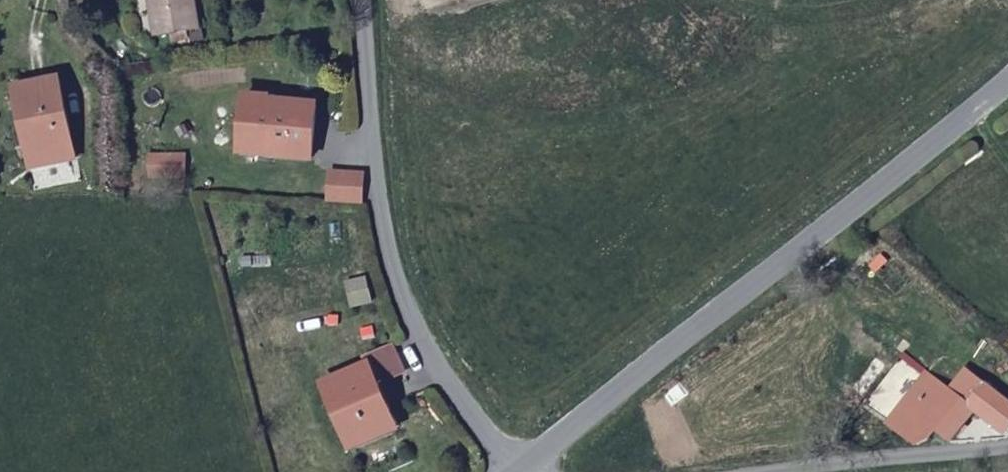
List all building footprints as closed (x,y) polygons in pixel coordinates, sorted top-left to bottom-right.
[(197,0),(146,0),(155,47),(204,34),(197,0)] [(83,159),(56,79),(13,95),(39,175),(83,159)] [(320,163),(325,115),(288,112),(283,159),(320,163)] [(192,185),(192,164),(162,164),(161,184),(192,185)] [(367,179),(338,178),(336,205),(365,206),(367,179)] [(378,319),(374,297),(355,300),(359,324),(378,319)] [(366,453),(407,439),(389,392),(394,390),(396,396),(421,388),(413,368),(408,363),(379,372),(382,383),(339,395),(342,408),(350,408),(366,453)] [(924,446),(943,428),(956,441),(983,416),(1005,435),(1007,434),(1007,394),(992,381),(983,393),(966,380),(956,390),(934,373),(895,418),(924,446)]
